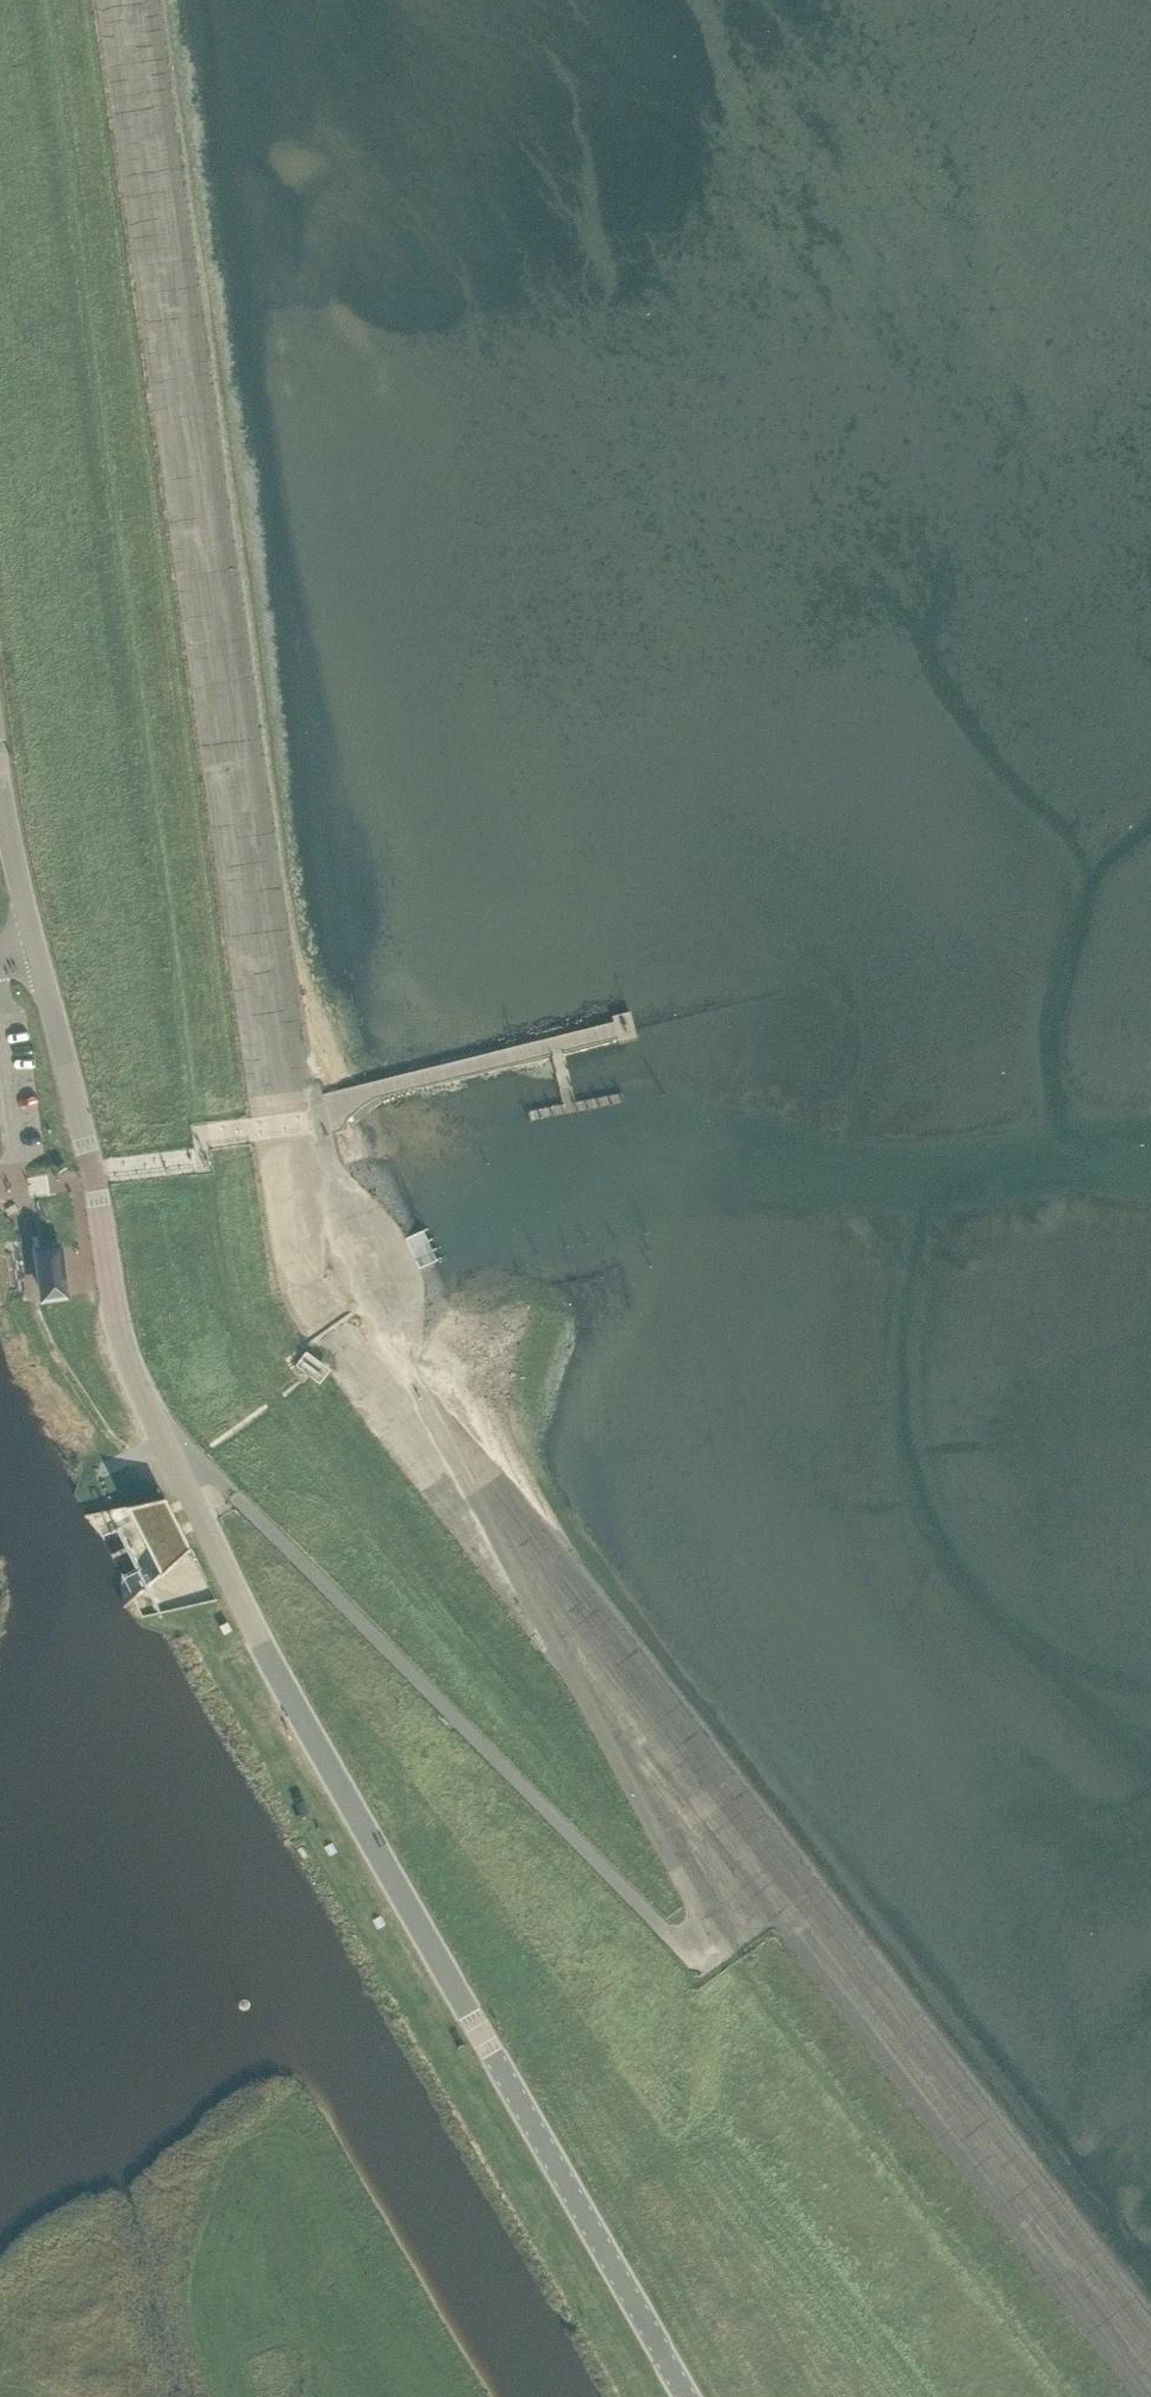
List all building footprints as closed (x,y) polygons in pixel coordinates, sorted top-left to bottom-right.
[(58,1246),(38,1249),(45,1297),(53,1296),(66,1294),(63,1276),(58,1246)] [(164,1497),(125,1505),(160,1574),(190,1547),(164,1497)]
